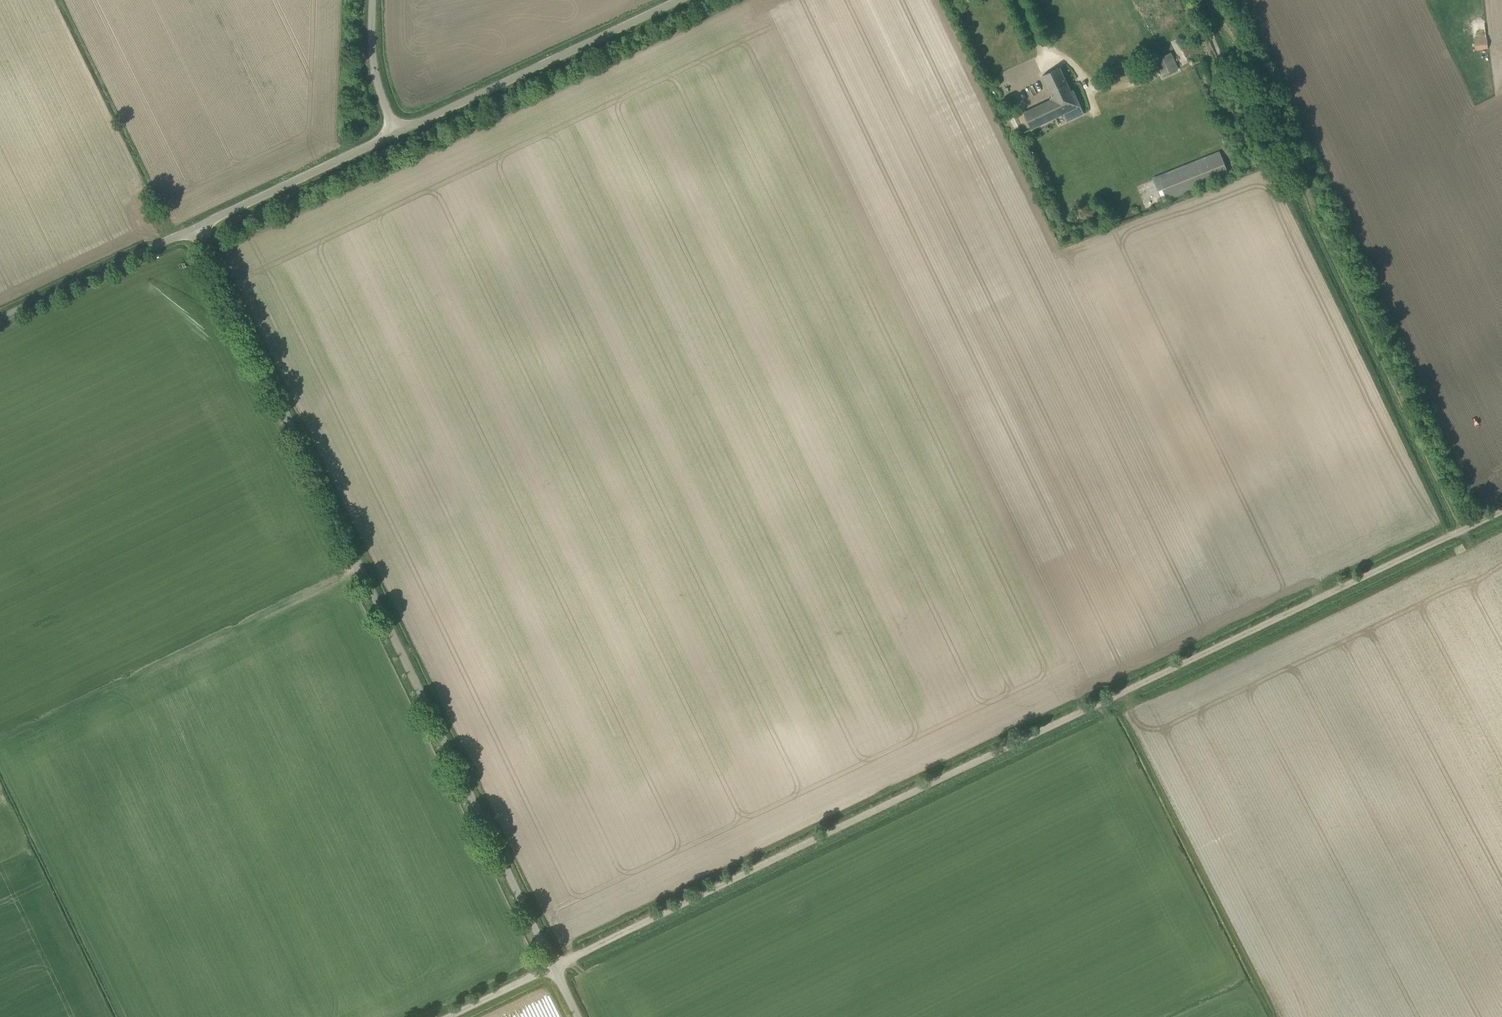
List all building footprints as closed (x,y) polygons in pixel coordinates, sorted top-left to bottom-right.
[(1473,38),(1473,50),(1487,49),(1486,37),(1473,38)] [(1171,52),(1171,53),(1155,60),(1154,61),(1161,76),(1179,68),(1171,52)] [(1043,76),(1053,96),(1051,97),(1052,100),(1024,113),(1032,128),(1064,114),(1067,122),(1084,113),(1073,90),(1071,91),(1060,67),(1043,76)] [(1219,151),(1153,178),(1163,203),(1229,176),(1219,151)]
